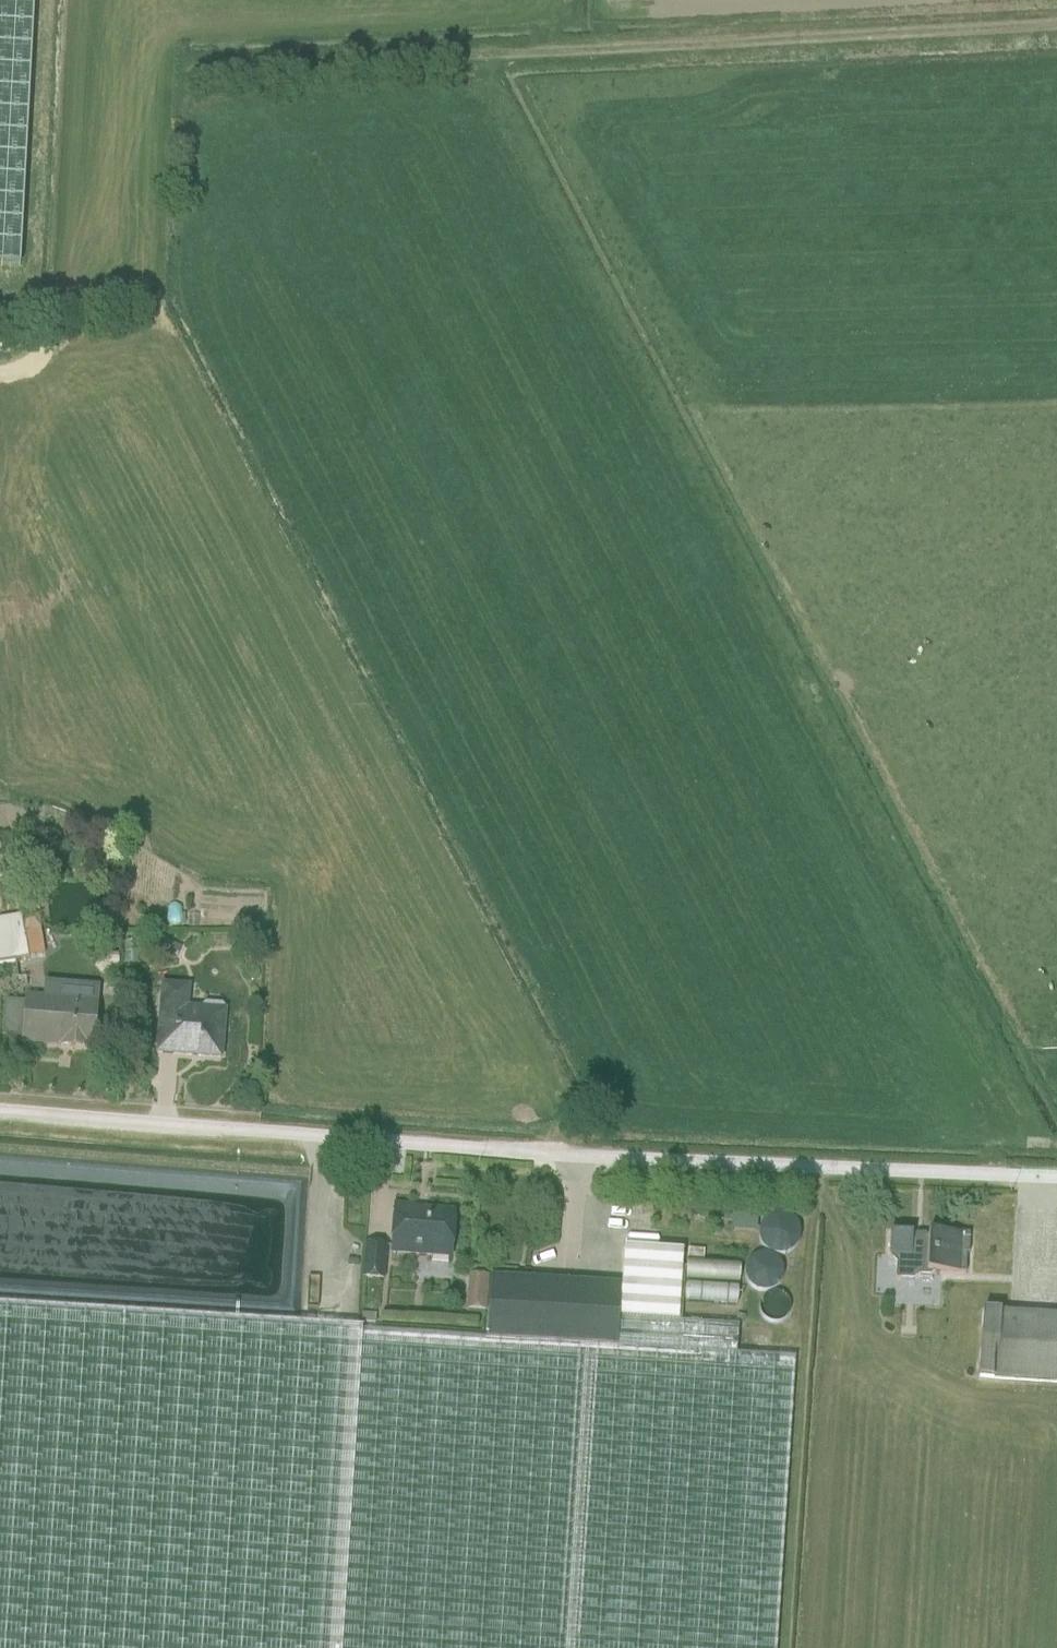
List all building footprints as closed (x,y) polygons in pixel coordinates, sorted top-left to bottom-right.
[(38,954),(31,910),(0,915),(0,960),(38,954)] [(161,983),(155,1056),(223,1062),(228,1009),(190,1005),(192,985),(161,983)] [(0,1037),(0,1040),(94,1051),(100,1004),(28,996),(27,1008),(4,1006),(0,1037)] [(719,1225),(744,1227),(745,1202),(721,1200),(719,1225)] [(389,1254),(455,1256),(457,1204),(391,1202),(389,1254)] [(781,1249),(787,1215),(751,1210),(746,1243),(781,1249)] [(890,1273),(964,1276),(966,1233),(892,1230),(890,1273)] [(798,1358),(738,1353),(739,1329),(676,1324),(682,1249),(624,1245),(621,1284),(489,1275),(485,1335),(0,1301),(0,1647),(778,1647),(798,1358)] [(763,1284),(762,1251),(735,1252),(736,1285),(763,1284)] [(457,1269),(455,1304),(473,1306),(475,1270),(457,1269)] [(745,1312),(769,1319),(775,1298),(750,1292),(745,1312)] [(982,1311),(978,1381),(1056,1385),(1056,1315),(982,1311)]
